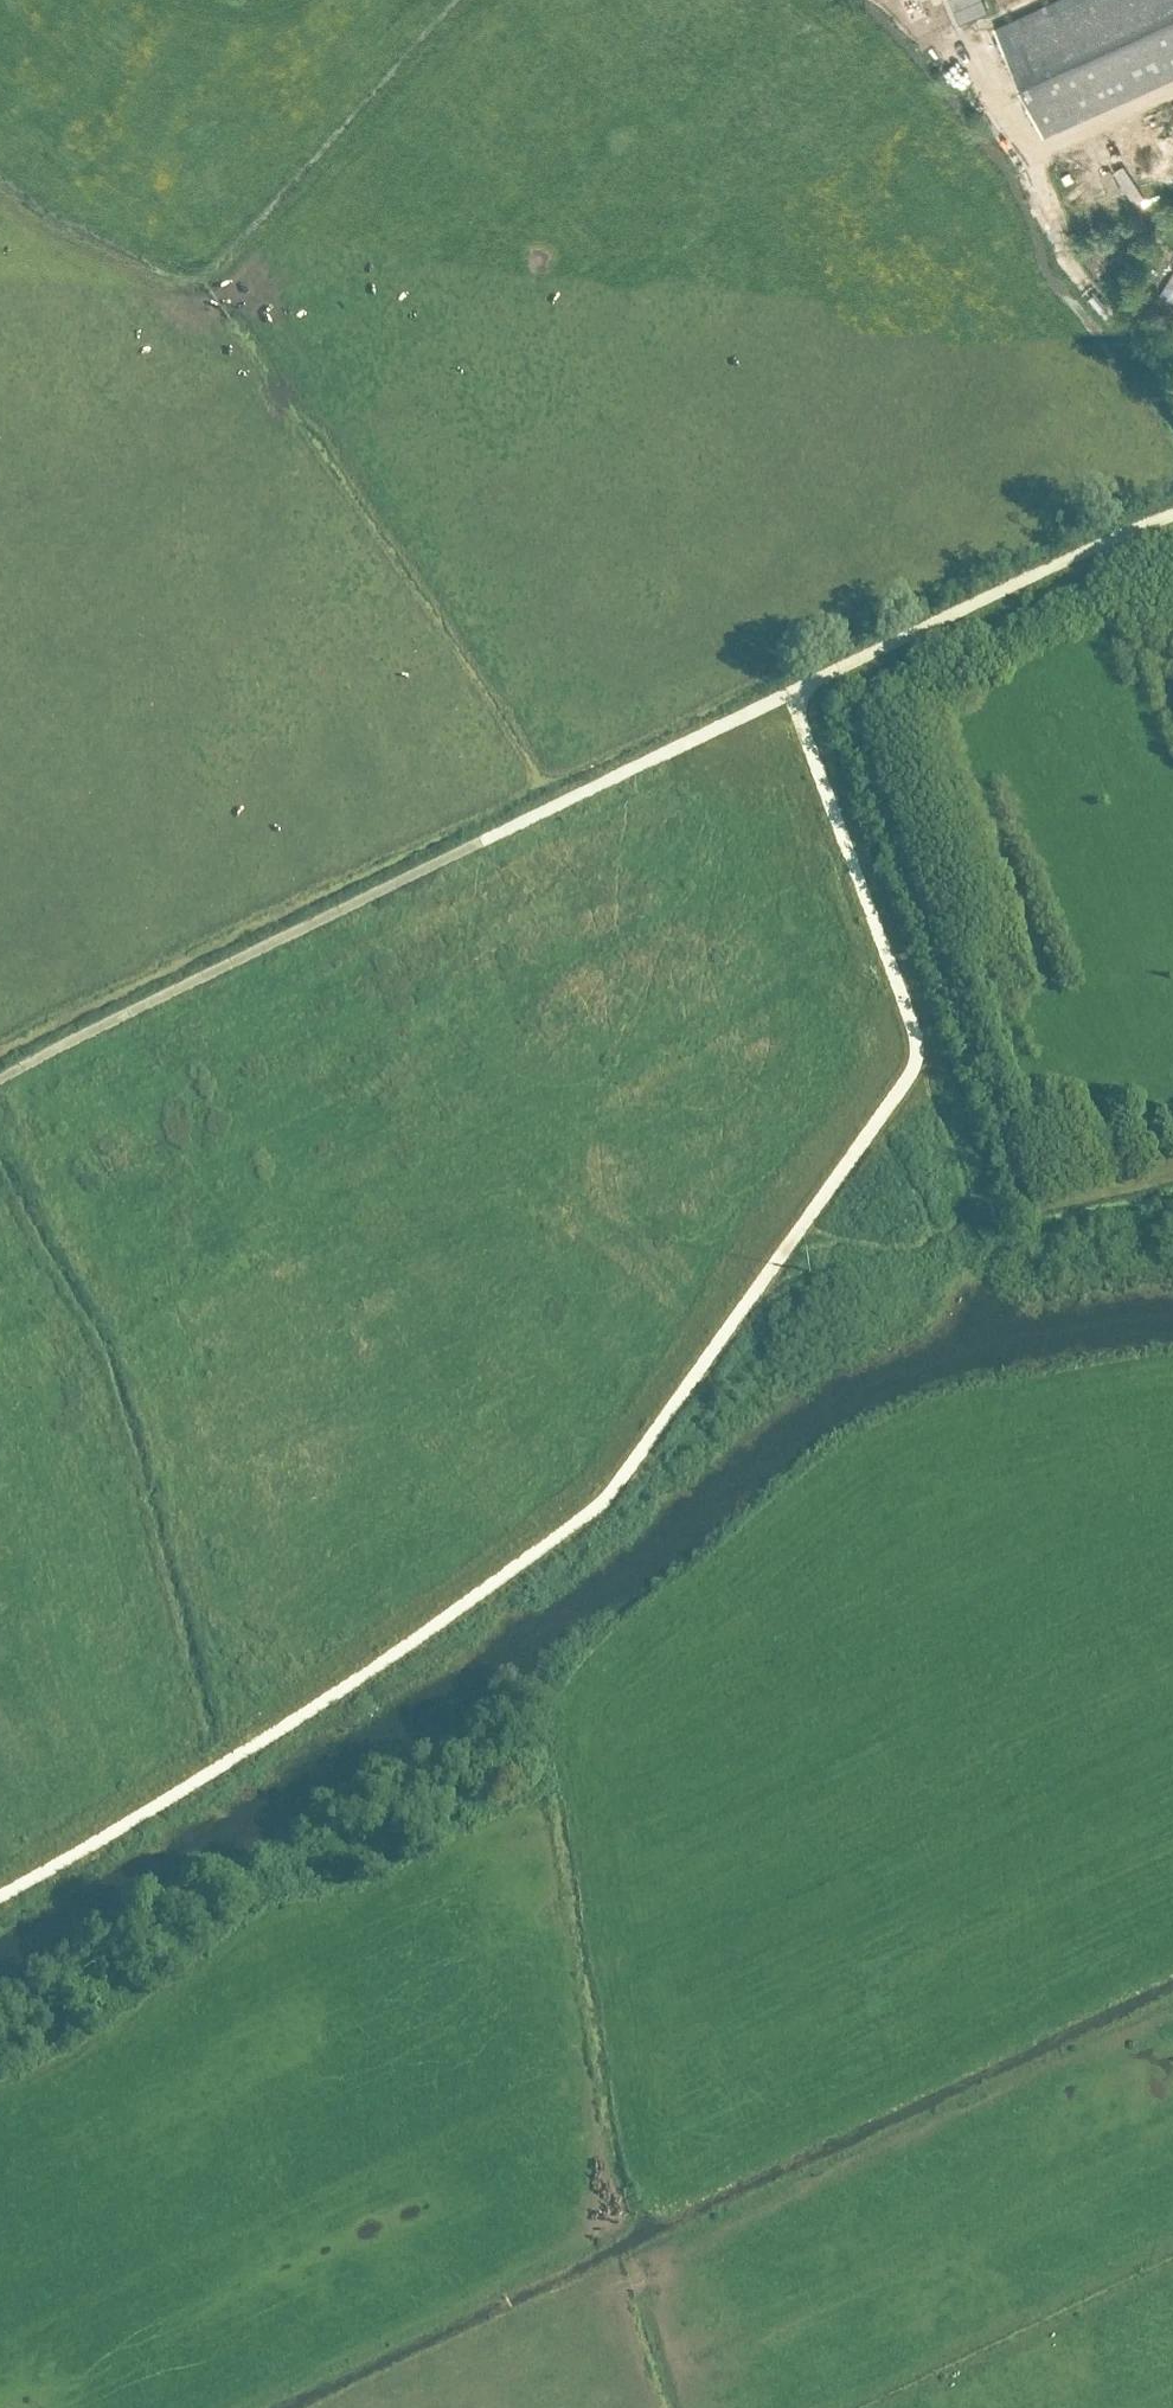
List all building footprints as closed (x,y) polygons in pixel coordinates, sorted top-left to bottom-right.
[(959,18),(984,6),(982,0),(951,0),(959,18)] [(1172,75),(1172,0),(1053,0),(993,27),(1042,134),(1172,75)] [(1144,114),(1113,130),(1124,151),(1156,135),(1144,114)] [(1172,300),(1172,268),(1160,294),(1172,300)]
